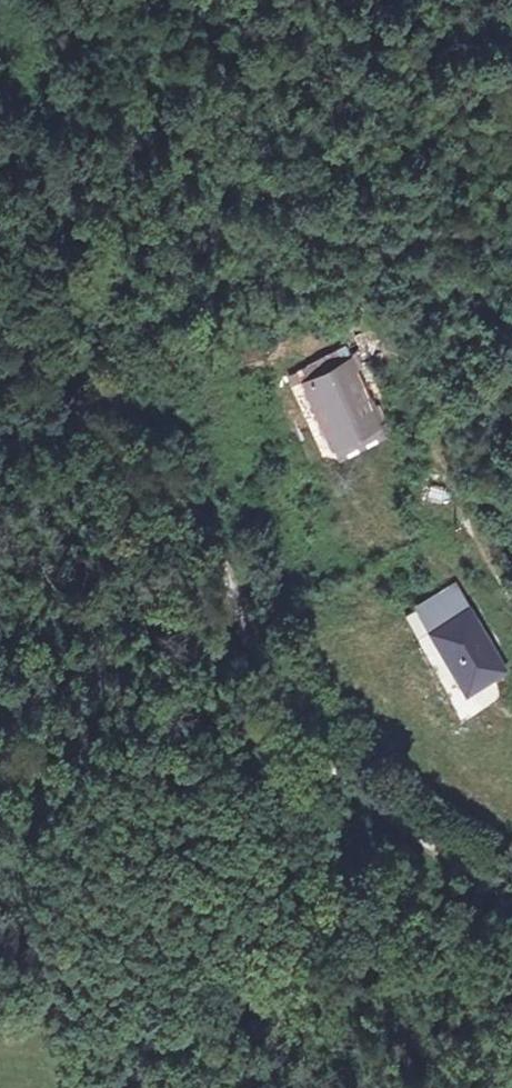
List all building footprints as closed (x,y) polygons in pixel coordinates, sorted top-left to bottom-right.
[(352,361),(307,386),(341,446),(386,422),(352,361)] [(436,590),(406,604),(415,627),(448,613),(436,590)] [(469,604),(430,623),(463,694),(502,676),(469,604)]
